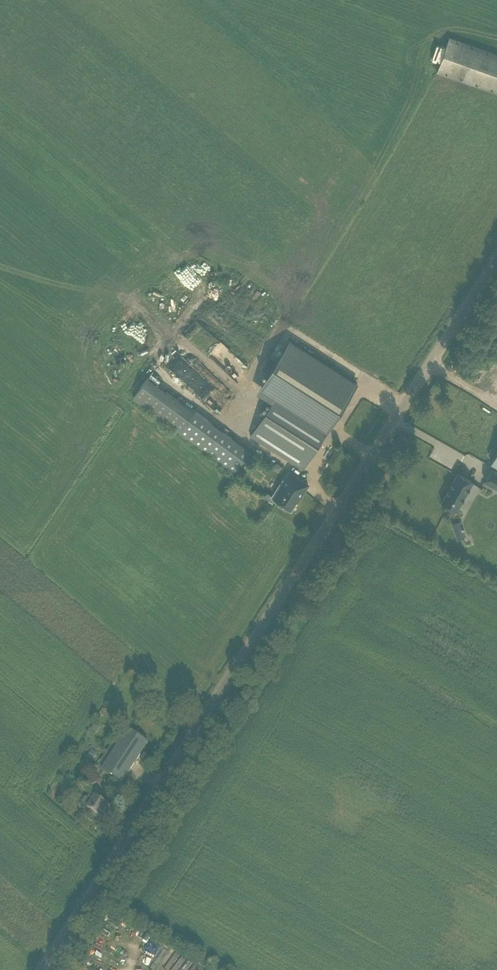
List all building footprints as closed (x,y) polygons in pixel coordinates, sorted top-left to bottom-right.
[(449,37),(446,48),(441,62),(437,71),(496,93),(496,54),(449,37)] [(437,45),(431,61),(435,63),(436,60),(441,62),(446,48),(437,45)] [(207,264),(197,275),(207,285),(217,274),(207,264)] [(196,320),(184,332),(192,339),(203,327),(196,320)] [(266,410),(250,436),(301,469),(302,470),(329,428),(334,421),(356,387),(358,384),(290,341),(258,392),(272,402),(266,410)] [(174,372),(186,360),(176,350),(164,362),(174,372)] [(251,451),(196,410),(179,432),(235,473),(251,451)] [(492,469),(485,482),(496,488),(496,472),(492,469)] [(299,498),(308,484),(290,472),(283,483),(285,484),(275,498),(290,508),(297,497),(299,498)] [(469,497),(472,492),(476,484),(472,482),(473,482),(458,473),(451,485),(442,502),(456,510),(460,504),(465,495),(469,497)] [(458,538),(467,534),(462,519),(453,523),(458,538)] [(128,731),(102,771),(122,784),(148,744),(128,731)] [(91,792),(87,799),(85,798),(80,806),(86,810),(82,815),(91,821),(96,815),(100,817),(107,805),(102,802),(103,800),(91,792)]
